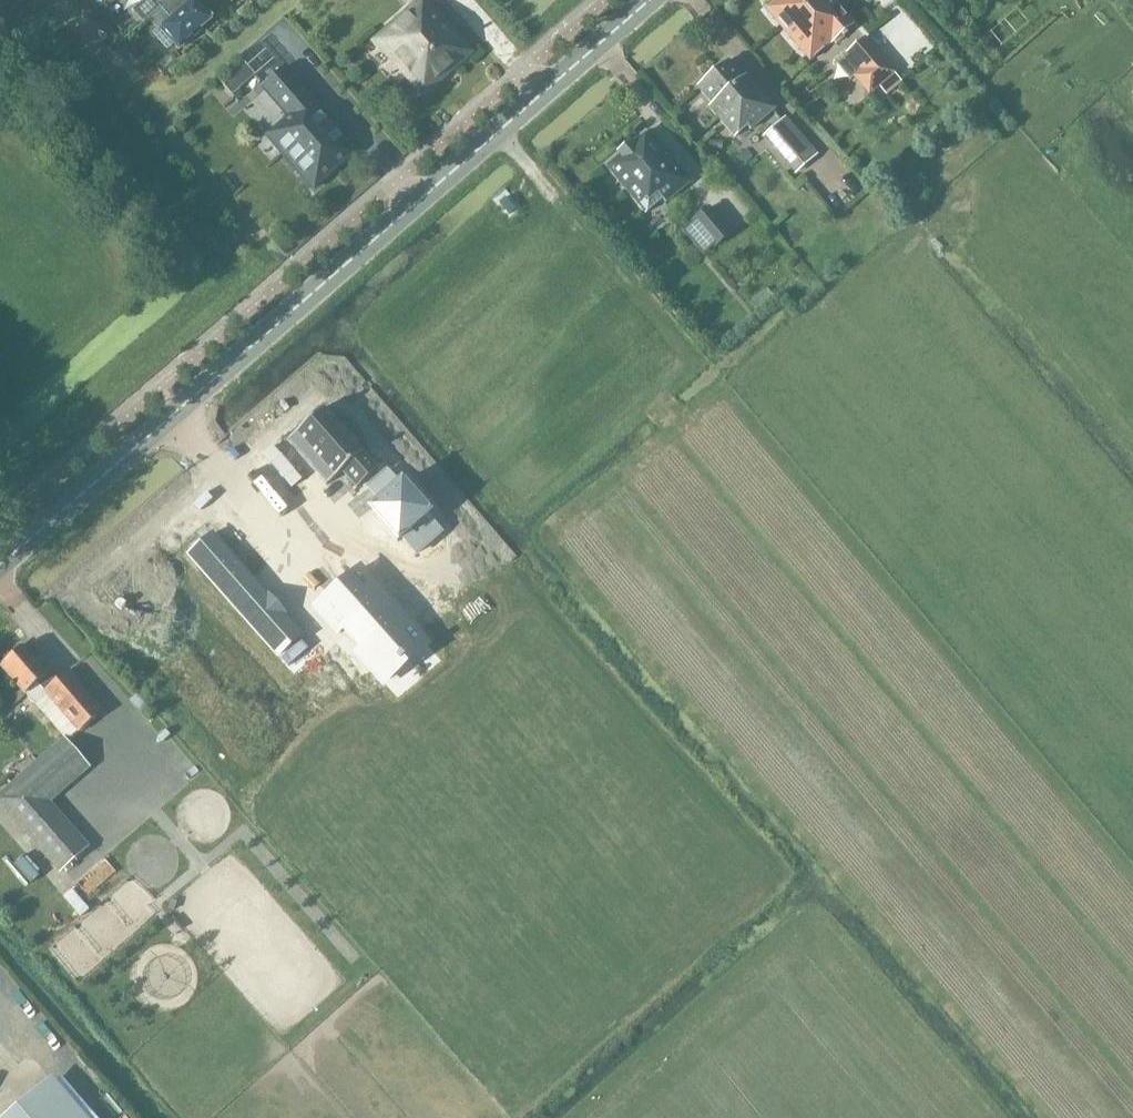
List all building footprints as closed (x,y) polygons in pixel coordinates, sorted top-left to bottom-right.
[(161,8),(171,19),(154,34),(167,48),(173,42),(179,48),(213,18),(202,6),(201,8),(194,0),(170,0),(161,8)] [(161,8),(170,0),(154,0),(161,8)] [(422,95),(471,52),(453,33),(451,34),(442,24),(444,22),(425,0),(419,0),(374,40),(422,95)] [(766,10),(809,61),(853,23),(834,0),(778,0),(766,10)] [(865,36),(846,53),(861,71),(880,54),(865,36)] [(728,61),(697,87),(713,105),(709,108),(735,137),(747,127),(750,130),(775,108),(746,75),(743,78),(728,61)] [(284,68),(262,87),(289,117),(267,136),(313,190),(357,152),(284,68)] [(895,72),(880,85),(884,90),(887,93),(903,80),(900,77),(895,72)] [(783,118),(769,130),(800,166),(815,154),(810,148),(786,121),(783,118)] [(631,144),(631,143),(617,154),(618,155),(605,166),(644,214),(662,199),(665,203),(689,183),(666,155),(661,159),(655,151),(658,148),(645,133),(631,144)] [(692,222),(713,248),(727,236),(706,210),(692,222)] [(375,468),(323,408),(289,438),(314,467),(319,464),(331,478),(342,468),(356,485),(375,468)] [(439,527),(387,468),(368,484),(381,499),(372,507),(411,552),(439,527)] [(186,556),(240,617),(265,595),(211,534),(186,556)] [(386,680),(427,645),(397,610),(393,612),(385,603),(388,600),(362,570),(321,606),(347,635),(350,633),(359,642),(355,645),(386,680)] [(1,665),(25,693),(67,742),(79,731),(102,710),(92,698),(67,670),(55,681),(47,673),(51,669),(39,656),(35,660),(23,646),(13,654),(8,654),(4,657),(4,662),(1,665)] [(66,743),(2,799),(56,861),(63,869),(85,850),(78,842),(42,802),(85,765),(66,743)] [(53,1082),(11,1117),(83,1117),(53,1082)]
